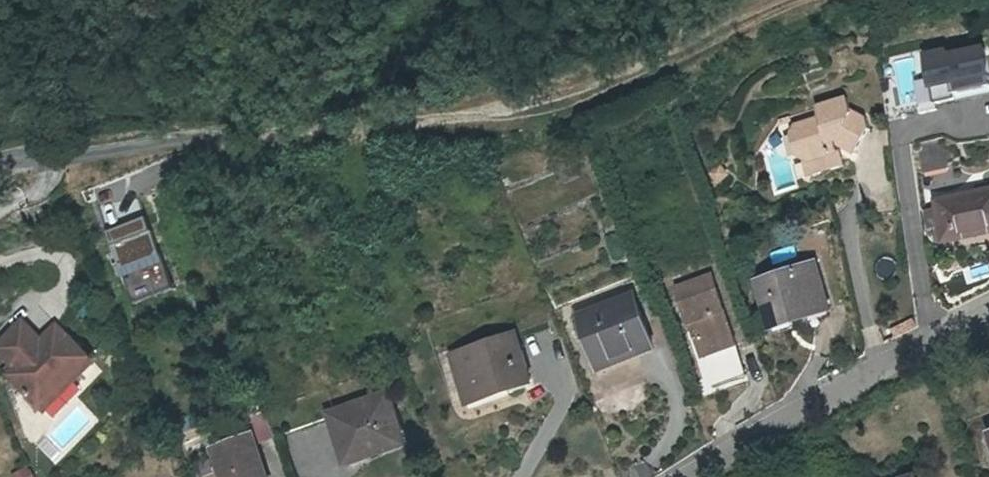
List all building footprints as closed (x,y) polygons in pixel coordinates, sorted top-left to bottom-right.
[(978,39),(918,52),(926,87),(985,74),(978,39)] [(832,87),(807,103),(811,112),(788,126),(787,134),(796,153),(806,159),(811,175),(842,163),(839,150),(833,147),(831,141),(838,140),(857,147),(869,128),(867,119),(839,98),(832,87)] [(939,140),(915,146),(921,178),(947,173),(939,140)] [(935,198),(941,237),(988,228),(988,187),(935,198)] [(153,215),(116,229),(131,270),(168,256),(153,215)] [(810,261),(752,281),(768,327),(824,307),(810,261)] [(694,338),(691,339),(710,390),(741,378),(732,347),(735,346),(709,275),(672,289),(684,326),(686,325),(690,324),(694,338)] [(603,379),(623,371),(621,366),(655,352),(638,308),(583,330),(603,379)] [(58,322),(39,342),(18,322),(0,341),(0,351),(16,366),(10,373),(44,405),(79,367),(68,356),(80,343),(58,322)] [(686,325),(691,339),(694,338),(690,324),(686,325)] [(523,339),(459,354),(472,401),(535,387),(523,339)] [(91,354),(80,343),(68,356),(79,367),(91,354)] [(621,366),(623,371),(658,357),(655,352),(621,366)] [(336,419),(328,422),(342,461),(414,437),(393,381),(331,404),(336,419)] [(216,449),(227,476),(270,476),(254,435),(216,449)] [(15,473),(17,476),(34,476),(31,467),(15,473)]
